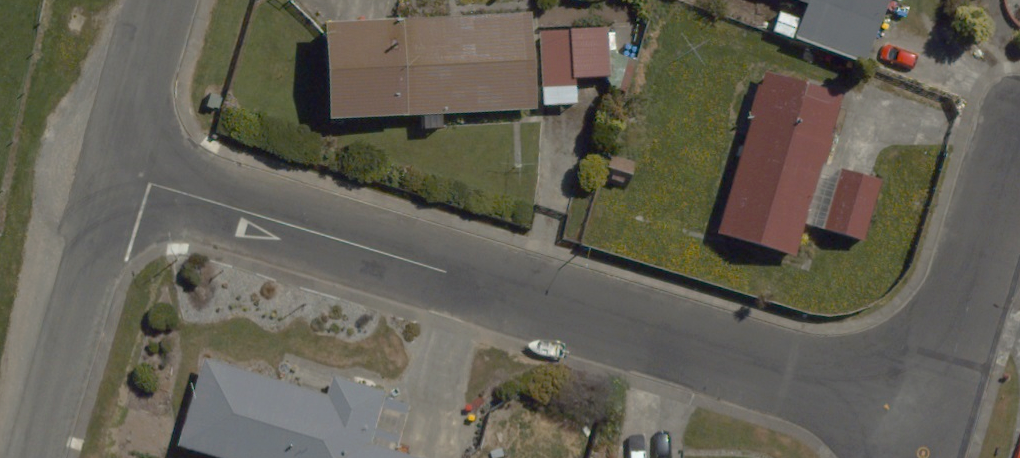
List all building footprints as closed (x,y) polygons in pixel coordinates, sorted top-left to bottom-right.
[(809,4),(798,34),(867,60),(890,0),(799,0),(809,4)] [(531,12),(326,23),(332,119),(536,107),(531,12)] [(609,75),(606,25),(539,31),(545,105),(578,102),(576,78),(609,75)] [(720,231),(796,252),(841,95),(764,74),(720,231)] [(864,242),(882,179),(842,168),(824,230),(864,242)] [(328,396),(203,359),(176,446),(216,457),(423,457),(372,443),(388,392),(334,376),(328,396)]
